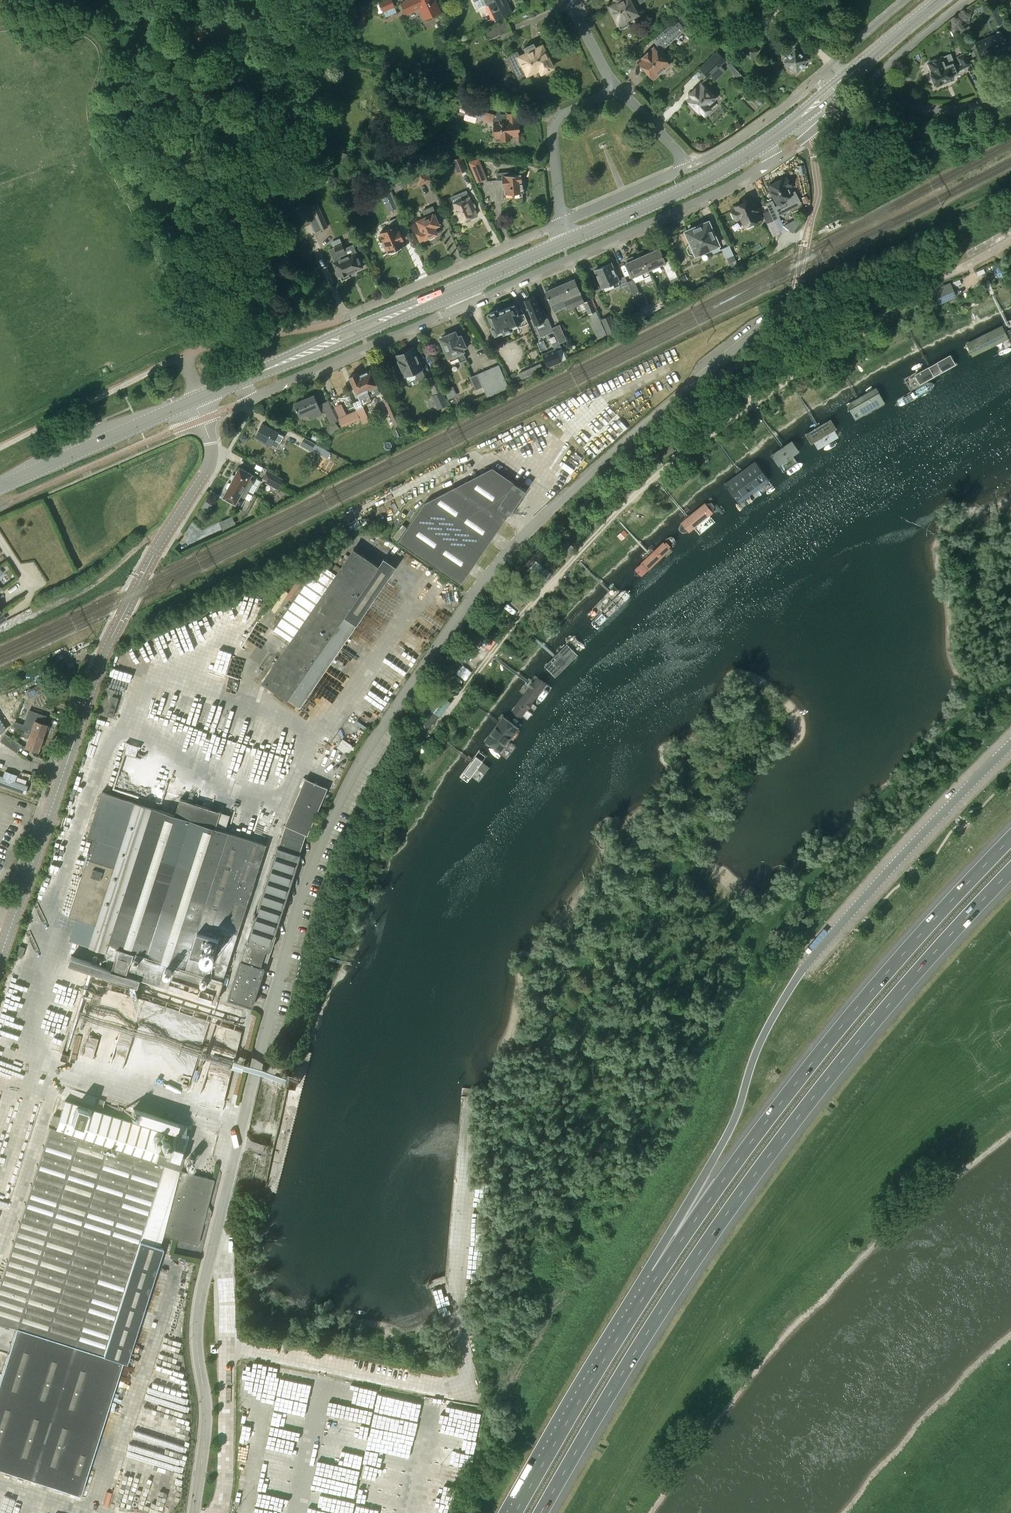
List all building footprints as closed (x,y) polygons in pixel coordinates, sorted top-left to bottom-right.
[(392,0),(385,0),(379,3),(383,11),(394,6),(395,6),(392,0)] [(402,3),(406,13),(420,7),(425,19),(440,12),(435,0),(408,0),(402,3)] [(478,9),(488,4),(496,20),(511,12),(506,0),(473,0),(478,9)] [(616,1),(608,5),(618,24),(621,29),(629,24),(626,20),(639,13),(635,5),(640,3),(640,2),(645,0),(644,0),(615,0),(616,1)] [(355,23),(363,26),(367,14),(359,12),(355,23)] [(678,17),(656,37),(652,40),(657,45),(650,52),(649,51),(642,57),(643,58),(639,62),(653,78),(662,70),(663,72),(670,65),(660,54),(663,51),(662,50),(665,47),(688,27),(678,17)] [(490,40),(512,30),(508,21),(486,31),(490,40)] [(1009,32),(1010,33),(1004,36),(1002,31),(974,43),(980,56),(981,56),(986,70),(996,66),(990,52),(997,49),(996,48),(1007,44),(1008,45),(1010,43),(1010,31),(1009,32)] [(553,67),(541,43),(536,46),(534,43),(523,48),(526,54),(520,57),(517,51),(507,56),(518,78),(528,73),(528,74),(530,72),(530,73),(536,71),(535,70),(540,67),(542,72),(553,67)] [(759,51),(750,43),(742,52),(752,60),(759,51)] [(808,59),(795,48),(784,62),(797,73),(808,59)] [(717,51),(700,68),(709,77),(726,60),(717,51)] [(958,57),(964,67),(971,63),(965,53),(958,57)] [(942,58),(942,57),(929,63),(933,72),(931,72),(937,85),(953,78),(952,75),(957,73),(953,63),(954,63),(950,54),(942,58)] [(714,98),(700,84),(690,94),(692,96),(688,100),(700,112),(701,111),(704,115),(711,108),(708,105),(714,98)] [(488,105),(500,108),(501,102),(490,99),(488,99),(486,104),(488,104),(488,105)] [(518,124),(517,112),(501,114),(500,110),(469,101),(465,113),(493,122),(495,138),(501,138),(501,140),(511,140),(511,136),(519,136),(519,130),(520,130),(520,124),(518,124)] [(874,127),(865,134),(869,139),(878,131),(874,127)] [(343,152),(341,158),(347,161),(349,155),(343,152)] [(413,155),(404,155),(404,164),(413,164),(413,155)] [(453,158),(457,169),(466,166),(462,155),(453,158)] [(487,178),(480,162),(470,166),(477,182),(487,178)] [(799,175),(802,174),(806,173),(804,165),(797,166),(799,175)] [(363,184),(373,181),(371,171),(360,173),(363,184)] [(513,172),(497,173),(497,180),(503,179),(503,188),(505,188),(505,194),(512,193),(512,197),(523,196),(522,192),(523,192),(522,182),(521,174),(513,174),(513,172)] [(779,203),(781,208),(799,199),(795,192),(791,193),(788,187),(792,186),(788,177),(784,179),(783,178),(770,185),(771,185),(769,186),(778,204),(779,203)] [(453,204),(461,222),(464,220),(467,222),(470,220),(471,217),(477,214),(470,197),(469,197),(466,191),(461,193),(463,199),(460,201),(458,194),(451,197),(454,203),(453,204)] [(383,196),(388,208),(397,204),(392,192),(383,196)] [(754,204),(751,198),(736,205),(736,206),(731,208),(736,219),(741,217),(745,226),(753,222),(753,224),(755,224),(762,221),(761,218),(762,218),(755,204),(754,204)] [(766,203),(769,210),(780,233),(787,230),(786,228),(783,224),(780,217),(772,200),(766,203)] [(425,238),(425,239),(428,237),(430,239),(434,237),(434,235),(437,233),(435,227),(439,225),(434,213),(435,213),(433,206),(423,210),(426,217),(417,221),(422,231),(417,233),(420,240),(425,238)] [(780,233),(769,210),(762,213),(767,224),(773,237),(780,233)] [(327,227),(322,214),(310,219),(315,232),(327,227)] [(794,218),(784,223),(788,230),(798,225),(794,218)] [(402,236),(404,235),(401,228),(399,229),(398,225),(400,224),(397,219),(389,222),(391,228),(380,233),(381,235),(379,236),(378,237),(380,242),(382,242),(383,241),(388,253),(406,245),(402,236)] [(720,250),(720,249),(718,245),(708,222),(686,232),(691,243),(688,245),(686,249),(689,254),(693,255),(696,254),(696,255),(711,248),(713,253),(720,250)] [(331,243),(333,248),(329,249),(334,262),(333,263),(337,270),(336,270),(335,272),(337,276),(340,277),(341,277),(342,280),(350,277),(348,273),(363,267),(356,252),(356,253),(353,245),(344,249),(340,239),(331,243)] [(729,245),(728,246),(722,248),(726,257),(727,256),(732,266),(738,263),(734,254),(729,245)] [(643,255),(649,270),(662,264),(664,266),(670,280),(677,276),(670,260),(666,262),(660,248),(643,255)] [(649,270),(643,255),(633,259),(632,257),(626,260),(627,262),(626,263),(632,277),(641,273),(644,278),(651,275),(648,270),(649,270)] [(630,286),(627,282),(625,277),(619,280),(620,281),(619,281),(610,262),(594,268),(603,288),(613,284),(614,288),(619,285),(621,290),(629,286),(630,286)] [(584,302),(574,279),(546,291),(551,304),(563,298),(568,309),(583,302),(584,302)] [(630,286),(629,286),(643,319),(650,315),(634,279),(627,282),(630,286)] [(932,290),(937,301),(955,294),(950,283),(932,290)] [(541,311),(534,296),(525,300),(538,331),(551,325),(544,310),(541,311)] [(598,337),(606,334),(591,299),(584,302),(583,302),(588,314),(598,337)] [(521,326),(528,323),(524,313),(519,315),(514,305),(498,311),(497,310),(488,313),(493,326),(492,326),(492,327),(490,328),(493,335),(495,334),(503,331),(504,333),(513,329),(512,327),(520,324),(521,326)] [(607,334),(615,330),(609,315),(601,318),(607,334)] [(971,368),(1010,351),(1010,321),(961,342),(971,368)] [(465,346),(461,337),(457,338),(455,332),(441,338),(449,356),(451,361),(458,357),(460,362),(466,359),(463,352),(464,352),(461,348),(465,346)] [(426,377),(413,348),(397,355),(399,361),(396,362),(395,366),(396,370),(400,371),(403,370),(405,375),(414,371),(418,380),(426,377)] [(548,366),(560,361),(555,349),(543,354),(548,366)] [(898,378),(906,393),(956,366),(948,352),(898,378)] [(540,363),(519,373),(521,378),(543,368),(540,363)] [(499,364),(477,374),(470,377),(476,390),(482,387),(487,397),(509,387),(499,364)] [(372,401),(370,397),(380,393),(370,370),(360,375),(367,391),(364,392),(369,402),(372,401)] [(367,391),(360,375),(359,375),(357,373),(349,376),(357,395),(358,395),(362,405),(369,402),(364,392),(367,391)] [(427,377),(434,391),(439,404),(442,403),(445,410),(450,408),(447,401),(446,401),(440,389),(434,375),(427,377)] [(869,385),(832,408),(844,428),(882,405),(869,385)] [(314,394),(294,403),(299,415),(307,412),(310,420),(322,414),(321,412),(318,405),(314,394)] [(389,394),(388,395),(382,398),(393,422),(395,427),(402,425),(399,419),(400,419),(389,394)] [(732,414),(745,405),(738,395),(725,404),(732,414)] [(338,421),(332,407),(324,410),(331,424),(338,421)] [(363,407),(339,418),(338,418),(341,424),(359,417),(363,424),(370,421),(363,407)] [(793,435),(803,451),(836,430),(826,414),(793,435)] [(277,448),(284,435),(263,423),(256,436),(277,448)] [(304,438),(300,444),(311,451),(312,448),(317,451),(319,445),(304,438)] [(765,456),(779,476),(804,458),(790,438),(765,456)] [(327,458),(331,452),(323,448),(320,454),(327,458)] [(716,487),(736,513),(773,485),(753,459),(716,487)] [(647,475),(639,466),(632,471),(640,481),(647,475)] [(424,503),(398,541),(461,584),(509,513),(510,513),(526,490),(514,482),(492,467),(480,474),(466,495),(454,487),(424,503)] [(232,482),(247,491),(252,482),(253,483),(256,478),(251,475),(251,474),(240,468),(232,482)] [(277,489),(283,479),(267,470),(263,478),(274,484),(273,487),(277,489)] [(247,491),(232,482),(224,497),(235,503),(236,502),(241,504),(244,499),(243,499),(247,491)] [(616,493),(621,499),(622,500),(634,489),(629,482),(625,485),(623,483),(615,491),(616,493)] [(621,499),(616,493),(605,503),(611,508),(621,499)] [(671,527),(688,547),(723,517),(705,497),(671,527)] [(611,508),(605,503),(600,510),(607,516),(613,509),(611,508)] [(231,516),(218,519),(220,526),(233,523),(231,516)] [(385,524),(378,534),(383,537),(390,528),(385,524)] [(628,571),(638,582),(679,544),(669,533),(628,571)] [(573,552),(564,543),(558,549),(567,558),(573,552)] [(274,629),(291,640),(262,682),(300,707),(385,583),(372,575),(378,566),(353,549),(336,575),(319,564),(274,629)] [(340,567),(335,564),(332,569),(337,572),(340,567)] [(527,581),(515,595),(525,603),(537,589),(527,581)] [(630,595),(614,581),(581,619),(597,633),(630,595)] [(482,631),(475,640),(488,649),(495,640),(482,631)] [(545,660),(551,669),(581,645),(574,636),(545,660)] [(536,675),(509,711),(527,724),(553,688),(536,675)] [(54,686),(51,679),(36,686),(40,693),(54,686)] [(447,694),(451,689),(441,681),(437,686),(447,694)] [(119,698),(112,696),(106,715),(113,717),(119,698)] [(439,716),(450,701),(443,696),(432,710),(439,716)] [(13,726),(44,736),(48,725),(43,723),(45,716),(29,711),(24,725),(15,722),(13,726)] [(478,740),(503,758),(524,730),(499,711),(478,740)] [(44,736),(13,726),(15,728),(23,731),(21,735),(29,738),(26,747),(39,751),(44,736)] [(17,752),(23,744),(5,732),(0,740),(0,741),(17,753),(17,752)] [(337,747),(350,755),(355,747),(343,738),(337,747)] [(133,751),(136,746),(127,742),(124,749),(128,752),(129,750),(133,751)] [(457,779),(474,791),(495,761),(477,749),(457,779)] [(26,794),(29,785),(16,781),(18,775),(5,770),(3,776),(0,775),(0,784),(26,794)] [(286,825),(278,848),(299,855),(306,834),(308,835),(328,788),(305,778),(285,825),(286,825)] [(107,962),(106,966),(70,955),(68,963),(138,986),(141,978),(192,995),(190,1002),(242,1019),(243,1017),(245,1010),(217,1000),(220,989),(267,844),(225,831),(230,815),(177,798),(172,814),(102,791),(87,837),(94,839),(69,916),(81,920),(74,941),(79,943),(78,947),(90,951),(91,947),(106,952),(103,960),(103,961),(107,962)] [(299,855),(278,848),(277,848),(246,943),(246,944),(266,950),(270,951),(301,855),(299,855)] [(266,950),(246,944),(241,961),(241,960),(228,998),(252,1006),(264,968),(260,967),(266,950)] [(17,956),(22,958),(25,947),(20,946),(17,956)] [(77,1007),(88,1009),(91,997),(85,996),(86,990),(81,989),(77,1007)] [(14,1058),(20,1040),(0,1034),(0,1054),(14,1058)] [(159,1246),(163,1235),(198,1244),(202,1228),(203,1223),(208,1205),(214,1179),(200,1175),(179,1170),(178,1170),(183,1155),(184,1152),(168,1147),(167,1149),(166,1153),(158,1150),(163,1132),(65,1101),(60,1116),(54,1114),(50,1125),(0,1282),(0,1321),(16,1327),(0,1378),(0,1469),(80,1495),(122,1365),(126,1366),(163,1248),(159,1246)] [(471,1428),(471,1423),(457,1422),(456,1433),(464,1433),(465,1428),(471,1428)] [(406,1469),(412,1434),(368,1425),(363,1452),(367,1460),(373,1461),(370,1455),(374,1454),(368,1453),(367,1450),(370,1449),(372,1435),(391,1439),(382,1443),(394,1445),(389,1448),(388,1455),(390,1456),(389,1459),(380,1464),(406,1469)]
